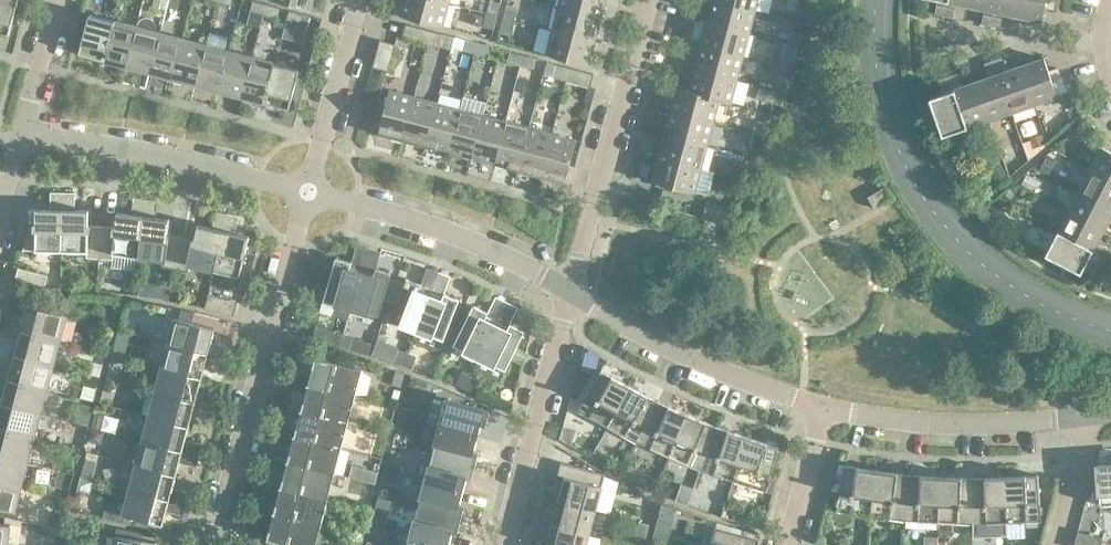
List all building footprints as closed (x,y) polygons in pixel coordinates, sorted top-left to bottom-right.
[(8,34),(17,0),(0,0),(0,32),(8,34)] [(309,9),(312,0),(276,0),(309,9)] [(438,0),(404,0),(399,15),(442,26),(448,3),(438,0)] [(487,13),(497,16),(500,3),(491,0),(490,0),(487,13)] [(557,8),(600,19),(605,0),(560,0),(557,8)] [(714,0),(712,0),(706,22),(749,33),(755,11),(714,0)] [(755,11),(757,0),(714,0),(755,11)] [(796,10),(806,13),(810,0),(799,0),(796,10)] [(970,5),(993,10),(995,0),(971,0),(970,5)] [(993,10),(1016,15),(1020,0),(995,0),(993,10)] [(1016,15),(1041,20),(1044,7),(1053,9),(1055,0),(1020,0),(1016,15)] [(265,4),(252,1),(249,10),(263,14),(265,4)] [(279,8),(265,4),(263,14),(276,17),(279,8)] [(516,7),(506,4),(503,17),(513,20),(516,7)] [(936,4),(934,13),(943,15),(945,6),(936,4)] [(955,8),(945,6),(943,15),(953,17),(955,8)] [(600,19),(557,8),(552,30),(594,41),(600,19)] [(302,14),(288,10),(286,20),(299,23),(302,14)] [(497,16),(487,13),(483,26),(493,29),(497,16)] [(113,20),(89,14),(78,53),(102,60),(113,20)] [(981,23),(990,25),(992,15),(983,14),(981,23)] [(1001,17),(992,15),(990,25),(999,27),(1001,17)] [(513,20),(503,17),(500,30),(510,33),(513,20)] [(136,26),(113,20),(102,60),(126,66),(136,26)] [(149,72),(159,32),(159,31),(158,29),(158,28),(157,26),(156,25),(155,23),(153,22),(152,22),(151,21),(149,21),(147,20),(146,20),(144,21),(142,21),(141,22),(139,23),(138,24),(137,25),(136,26),(126,66),(149,72)] [(749,33),(706,22),(700,46),(742,57),(749,33)] [(432,31),(405,24),(401,37),(428,44),(432,31)] [(594,41),(552,30),(545,54),(588,65),(594,41)] [(791,30),(787,43),(797,46),(801,33),(791,30)] [(440,33),(432,31),(428,44),(437,47),(440,33)] [(182,38),(159,32),(149,72),(172,78),(182,38)] [(205,45),(182,38),(172,78),(195,84),(205,45)] [(477,43),(464,39),(461,49),(474,53),(477,43)] [(395,44),(379,40),(372,66),(387,71),(395,44)] [(490,46),(477,43),(474,53),(487,56),(490,46)] [(797,46),(787,43),(784,56),(794,59),(797,46)] [(228,51),(205,45),(195,84),(217,90),(228,51)] [(742,57),(700,46),(694,68),(736,79),(742,57)] [(251,57),(228,51),(217,90),(241,96),(251,57)] [(523,55),(510,51),(507,61),(520,65),(523,55)] [(536,58),(523,55),(520,65),(533,68),(536,58)] [(274,63),(251,57),(241,96),(264,102),(274,63)] [(1005,66),(1001,57),(993,60),(996,69),(1005,66)] [(1048,71),(1044,58),(1042,59),(1021,66),(1034,104),(1057,96),(1051,80),(1060,77),(1057,68),(1048,71)] [(996,69),(993,60),(984,63),(987,72),(996,69)] [(299,69),(274,63),(264,102),(288,109),(299,69)] [(553,78),(562,80),(566,66),(557,64),(553,78)] [(593,73),(566,66),(562,80),(589,87),(593,73)] [(1034,104),(1021,66),(997,74),(1011,112),(1034,104)] [(736,79),(694,68),(688,91),(719,99),(730,102),(736,79)] [(956,73),(947,76),(951,85),(960,82),(956,73)] [(1011,112),(997,74),(976,82),(989,119),(1011,112)] [(951,85),(947,76),(938,79),(942,88),(951,85)] [(779,77),(775,90),(785,92),(789,79),(779,77)] [(989,119),(976,82),(952,90),(965,128),(989,119)] [(719,99),(688,91),(676,88),(670,111),(713,122),(719,99)] [(413,97),(389,90),(381,121),(380,120),(378,128),(379,128),(378,133),(401,139),(413,97)] [(785,92),(775,90),(772,103),(782,105),(785,92)] [(965,128),(952,90),(929,99),(942,136),(965,128)] [(436,103),(413,97),(401,139),(425,145),(436,103)] [(459,109),(436,103),(425,145),(448,151),(459,109)] [(482,115),(459,109),(448,151),(471,157),(482,115)] [(713,122),(670,111),(664,135),(706,146),(713,122)] [(506,121),(482,115),(471,157),(494,164),(506,121)] [(756,120),(753,133),(763,136),(766,123),(756,120)] [(528,127),(506,121),(494,164),(517,170),(528,127)] [(552,133),(528,127),(517,170),(540,176),(552,133)] [(575,140),(552,133),(540,176),(564,182),(565,177),(566,178),(568,170),(567,170),(575,140)] [(763,136),(753,133),(749,146),(759,149),(763,136)] [(1040,134),(1027,138),(1031,148),(1043,144),(1040,134)] [(706,146),(664,135),(658,157),(700,168),(706,146)] [(1101,146),(1089,169),(1110,180),(1110,151),(1101,146)] [(1049,174),(1056,161),(1046,156),(1040,169),(1049,174)] [(711,171),(700,168),(658,157),(652,181),(705,195),(711,171)] [(734,164),(731,177),(741,179),(744,166),(734,164)] [(995,184),(1005,178),(997,164),(986,170),(995,184)] [(1089,169),(1078,190),(1110,207),(1110,180),(1089,169)] [(1024,176),(1020,184),(1028,188),(1031,180),(1024,176)] [(741,179),(731,177),(727,190),(737,192),(741,179)] [(892,197),(885,185),(867,196),(874,207),(892,197)] [(1078,190),(1067,211),(1103,229),(1110,213),(1110,207),(1078,190)] [(62,192),(50,192),(50,193),(54,193),(54,196),(50,196),(50,205),(54,205),(54,210),(37,209),(37,208),(36,208),(35,228),(30,227),(28,227),(22,251),(23,251),(24,250),(61,251),(62,192)] [(74,192),(62,192),(61,251),(86,252),(86,257),(99,258),(101,225),(88,224),(88,209),(87,209),(87,210),(70,210),(70,205),(74,205),(74,197),(70,197),(71,194),(74,194),(74,192)] [(145,198),(133,197),(133,198),(137,199),(136,202),(132,201),(131,210),(135,210),(135,215),(118,213),(118,212),(117,211),(115,226),(101,225),(99,258),(112,259),(113,254),(137,257),(145,198)] [(157,200),(145,198),(137,257),(162,260),(162,266),(175,268),(180,235),(167,233),(169,218),(168,218),(167,219),(151,217),(152,212),(155,213),(156,204),(153,204),(153,201),(157,201),(157,200)] [(733,209),(706,202),(702,218),(728,225),(733,209)] [(227,213),(215,210),(215,211),(218,212),(218,215),(214,214),(212,223),(216,224),(215,228),(198,224),(199,223),(197,223),(194,238),(180,235),(175,268),(188,270),(189,265),(213,271),(227,213)] [(1103,229),(1067,211),(1056,232),(1092,251),(1103,229)] [(239,216),(227,213),(213,271),(239,277),(249,235),(247,235),(247,236),(231,232),(232,228),(235,228),(238,220),(234,219),(234,216),(238,217),(239,216)] [(1092,251),(1056,232),(1045,255),(1080,273),(1092,251)] [(1101,245),(1096,253),(1105,258),(1109,249),(1101,245)] [(1105,258),(1096,253),(1092,261),(1101,266),(1105,258)] [(351,262),(335,257),(323,299),(336,303),(332,316),(347,320),(351,307),(361,273),(349,269),(351,262)] [(47,275),(18,268),(14,281),(43,289),(47,275)] [(390,273),(375,269),(373,276),(361,273),(351,307),(378,315),(390,273)] [(405,278),(389,319),(416,329),(429,296),(417,291),(420,284),(405,278)] [(459,299),(443,293),(441,300),(429,296),(416,329),(413,337),(416,342),(421,345),(428,348),(434,349),(440,348),(450,322),(456,325),(463,308),(456,305),(459,299)] [(207,294),(204,308),(233,315),(237,302),(207,294)] [(66,315),(26,304),(22,320),(18,319),(18,317),(6,313),(2,325),(60,340),(66,315)] [(487,312),(472,305),(470,311),(463,308),(456,325),(462,327),(453,344),(479,357),(495,325),(484,319),(487,312)] [(214,328),(174,317),(167,343),(224,358),(228,346),(215,343),(214,345),(210,344),(214,328)] [(524,330),(509,323),(506,330),(495,325),(479,357),(505,369),(524,330)] [(2,325),(0,334),(0,337),(12,340),(13,338),(17,339),(13,354),(53,365),(60,340),(2,325)] [(316,327),(312,340),(339,347),(343,335),(316,327)] [(118,330),(112,354),(124,357),(130,333),(118,330)] [(352,337),(343,335),(339,347),(348,350),(352,337)] [(398,349),(399,347),(377,339),(372,354),(393,362),(398,349)] [(224,358),(167,343),(161,367),(201,378),(205,363),(209,364),(209,366),(221,370),(224,358)] [(398,349),(393,362),(402,365),(407,353),(398,349)] [(583,352),(580,368),(594,371),(598,355),(583,352)] [(415,356),(407,353),(402,365),(411,368),(415,356)] [(13,354),(9,369),(5,367),(5,365),(0,364),(0,376),(47,389),(53,365),(13,354)] [(361,370),(315,357),(310,375),(297,372),(295,380),(354,396),(355,395),(366,395),(371,378),(361,372),(361,370)] [(108,367),(105,377),(116,380),(118,370),(108,367)] [(201,378),(161,367),(154,391),(212,407),(215,395),(202,391),(201,394),(197,392),(201,378)] [(629,385),(601,370),(576,410),(607,426),(629,385)] [(394,371),(391,384),(400,386),(404,373),(394,371)] [(462,372),(456,384),(464,388),(470,376),(462,372)] [(84,373),(80,388),(95,391),(98,377),(84,373)] [(0,376),(0,387),(4,388),(0,403),(40,413),(47,389),(0,376)] [(478,381),(470,376),(464,388),(472,392),(478,381)] [(105,378),(102,390),(112,393),(115,381),(105,378)] [(354,396),(295,380),(292,389),(306,392),(301,409),(348,422),(354,396)] [(658,401),(629,385),(607,426),(637,443),(658,401)] [(212,407),(154,391),(148,416),(188,426),(192,412),(196,413),(196,415),(208,418),(212,407)] [(489,410),(447,399),(439,427),(474,436),(477,424),(485,426),(489,410)] [(687,413),(658,401),(637,443),(668,456),(687,413)] [(0,403),(0,429),(34,438),(40,413),(0,403)] [(79,404),(75,420),(88,424),(92,407),(79,404)] [(348,422),(301,409),(288,406),(286,415),(299,418),(294,435),(341,447),(348,422)] [(415,411),(402,407),(399,416),(412,420),(415,411)] [(94,410),(90,425),(100,428),(104,413),(94,410)] [(716,426),(687,413),(668,456),(700,470),(716,426)] [(188,426),(148,416),(141,440),(199,455),(202,443),(189,440),(189,442),(184,441),(188,426)] [(412,420),(399,416),(397,425),(410,429),(412,420)] [(747,436),(716,426),(700,470),(733,481),(747,436)] [(90,427),(86,441),(96,444),(101,440),(104,431),(90,427)] [(474,436),(439,427),(432,454),(474,465),(478,450),(471,448),(474,436)] [(0,429),(0,455),(27,462),(34,438),(0,429)] [(341,447),(294,435),(281,431),(279,440),(292,444),(287,461),(334,473),(341,447)] [(770,475),(778,446),(747,436),(733,481),(765,492),(766,490),(773,492),(777,477),(770,475)] [(199,455),(141,440),(135,464),(175,475),(179,460),(183,461),(183,464),(195,467),(199,455)] [(474,465),(432,454),(425,481),(460,490),(463,478),(470,480),(474,465)] [(0,455),(0,481),(21,486),(27,462),(0,455)] [(85,457),(80,474),(92,477),(97,460),(85,457)] [(334,473),(287,461),(274,457),(272,466),(285,469),(281,486),(327,499),(334,473)] [(1109,457),(1110,464),(1096,465),(1099,505),(1110,504),(1110,457),(1109,457)] [(400,465),(387,461),(385,470),(398,474),(400,465)] [(604,473),(560,462),(557,476),(563,477),(557,500),(595,510),(604,473)] [(621,474),(633,480),(640,468),(628,462),(621,474)] [(175,475),(135,464),(128,489),(186,504),(189,492),(176,489),(176,491),(171,490),(175,475)] [(838,464),(831,490),(839,492),(844,465),(838,464)] [(876,469),(844,465),(839,492),(835,511),(869,516),(876,469)] [(364,469),(361,480),(374,484),(377,473),(364,469)] [(908,474),(876,469),(869,516),(904,521),(908,474)] [(398,474),(385,470),(383,479),(395,483),(398,474)] [(940,476),(908,474),(904,521),(938,522),(940,476)] [(1041,521),(1037,475),(1004,476),(1006,523),(1041,521)] [(79,476),(76,490),(90,494),(93,480),(79,476)] [(972,477),(940,476),(938,522),(972,524),(972,477)] [(1006,523),(1004,476),(972,477),(972,524),(1006,523)] [(0,481),(0,508),(14,512),(21,486),(0,481)] [(460,490),(425,481),(418,508),(460,519),(464,504),(456,502),(460,490)] [(327,499),(281,486),(268,483),(265,491),(278,495),(274,512),(320,524),(327,499)] [(118,500),(125,502),(122,514),(162,525),(166,509),(171,510),(170,512),(183,516),(186,504),(128,489),(114,485),(112,493),(118,500)] [(692,490),(680,485),(675,499),(687,504),(692,490)] [(54,495),(52,501),(57,507),(63,509),(66,498),(54,495)] [(595,510),(557,500),(551,523),(588,533),(595,510)] [(661,503),(658,514),(673,518),(676,507),(661,503)] [(274,512),(261,508),(258,517),(272,521),(267,538),(292,544),(315,544),(320,524),(274,512)] [(460,519),(418,508),(411,535),(445,544),(449,532),(456,534),(460,519)] [(386,518),(373,515),(371,524),(384,527),(386,518)] [(635,535),(645,538),(649,524),(638,521),(635,535)] [(0,523),(0,544),(8,544),(10,524),(0,523)] [(551,523),(545,544),(585,544),(588,533),(551,523)] [(384,527),(371,524),(368,533),(381,536),(384,527)] [(714,527),(709,544),(756,544),(758,539),(714,527)] [(114,535),(113,544),(155,544),(155,542),(114,535)] [(411,535),(408,544),(445,544),(411,535)] [(64,544),(75,544),(76,538),(65,536),(64,544)]
